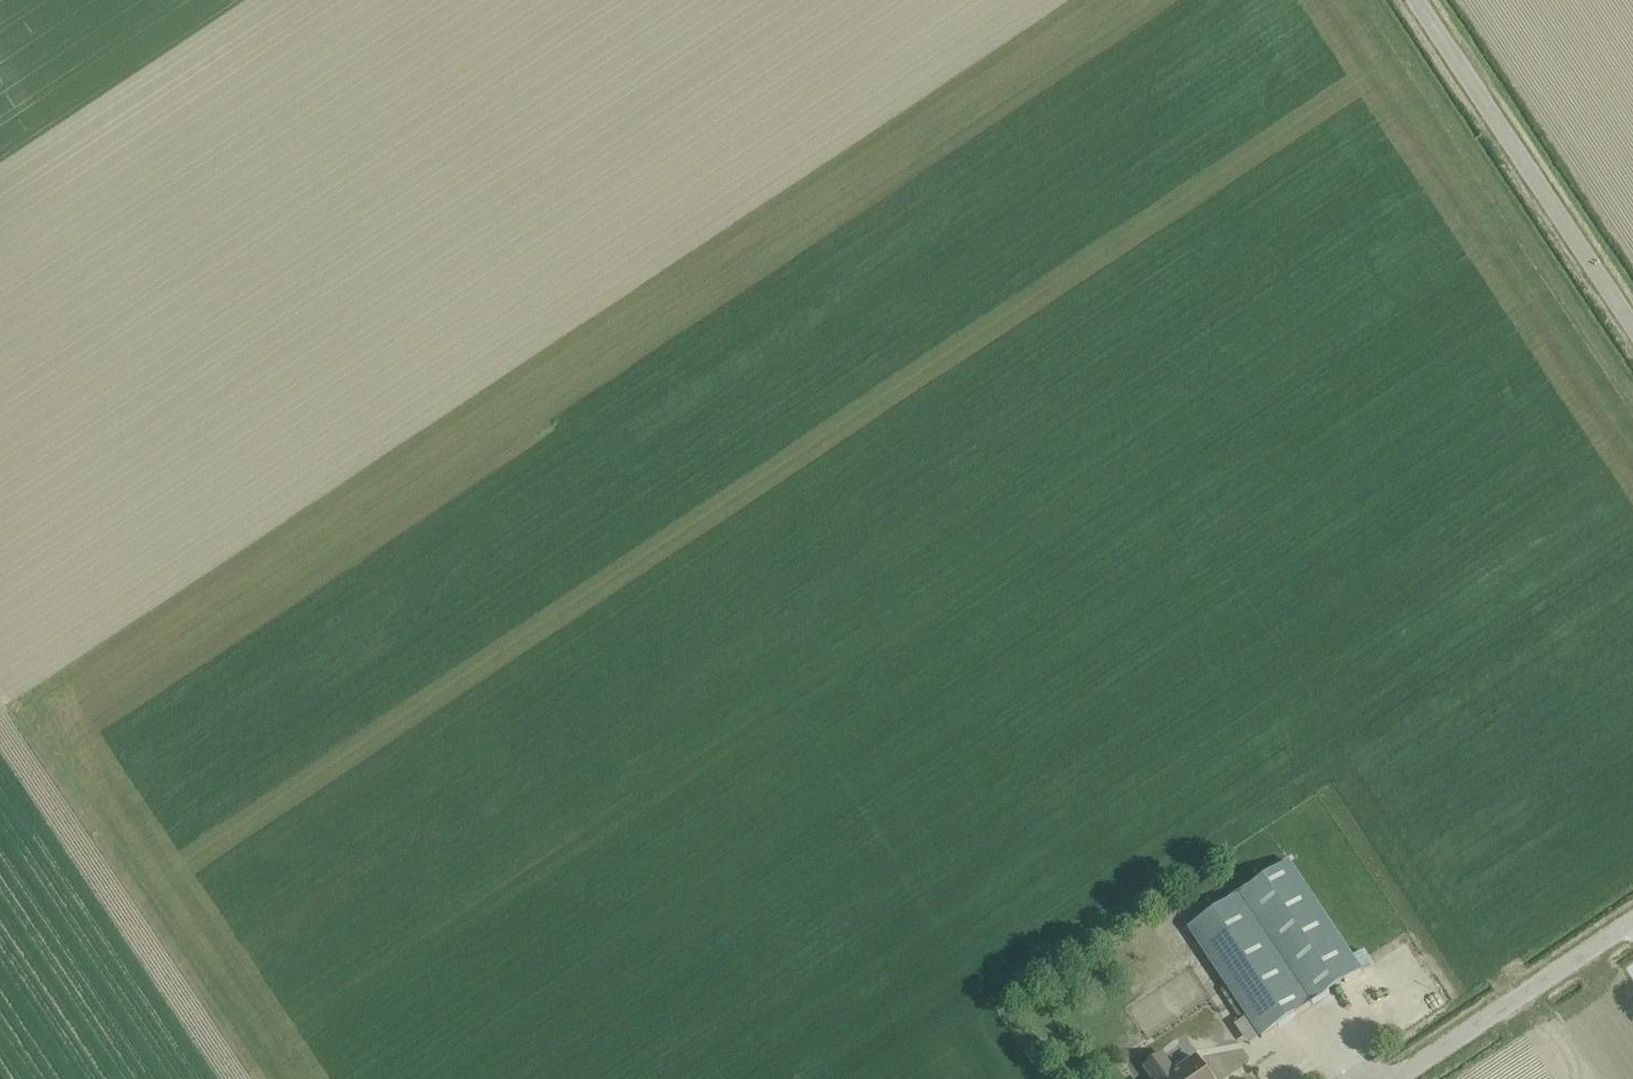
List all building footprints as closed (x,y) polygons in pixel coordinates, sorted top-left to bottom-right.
[(1365,962),(1358,966),(1288,862),(1188,929),(1241,1007),(1234,1012),(1242,1025),(1237,1029),(1248,1046),(1368,967),(1365,962)] [(1197,1059),(1174,1074),(1162,1056),(1145,1067),(1153,1078),(1210,1078),(1197,1059)]
